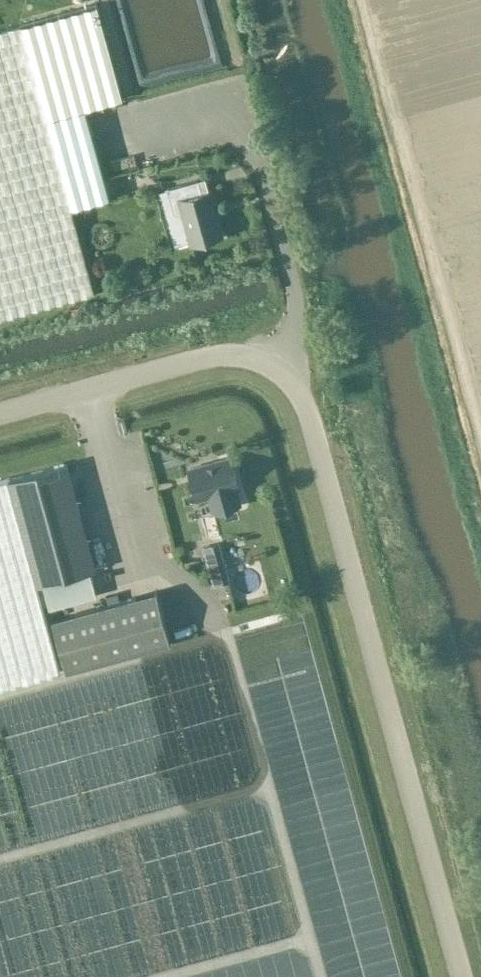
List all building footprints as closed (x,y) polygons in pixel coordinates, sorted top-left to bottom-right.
[(0,30),(0,318),(94,292),(47,118),(123,98),(97,4),(0,30)] [(174,212),(178,214),(182,213),(191,244),(222,236),(215,208),(217,208),(212,189),(202,192),(199,179),(167,188),(174,212)] [(231,457),(189,469),(197,499),(209,496),(213,511),(241,503),(237,489),(239,488),(231,457)] [(0,481),(0,688),(60,672),(37,585),(95,569),(67,463),(0,481)] [(212,576),(225,572),(214,536),(201,540),(212,576)] [(90,572),(43,584),(49,609),(97,596),(90,572)] [(158,591),(52,620),(66,670),(171,642),(158,591)]
